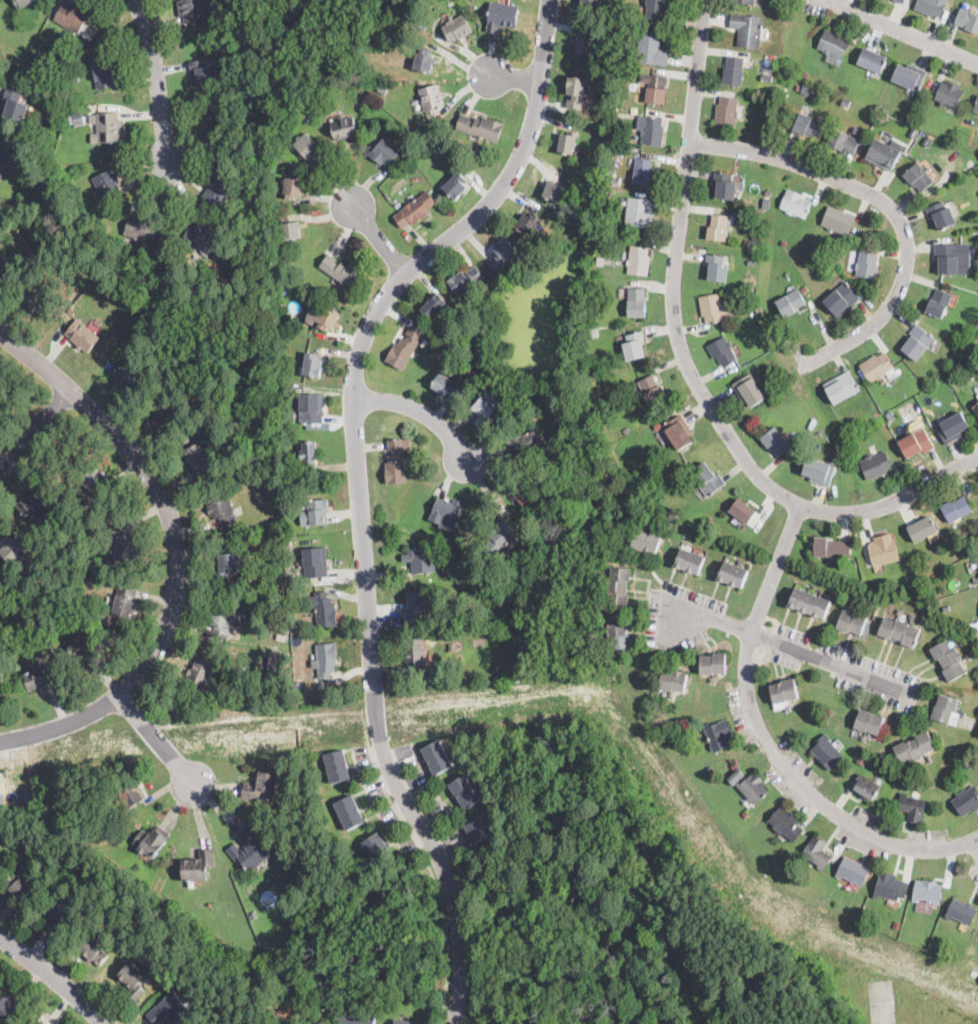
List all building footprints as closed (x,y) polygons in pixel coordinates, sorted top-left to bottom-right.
[(20,9),(14,0),(34,0),(20,9)] [(179,16),(177,0),(181,0),(201,0),(203,20),(185,22),(184,15),(179,16)] [(646,5),(646,0),(664,0),(662,14),(662,19),(646,17),(648,5),(646,5)] [(914,8),(917,0),(948,0),(940,17),(933,14),(932,16),(914,8)] [(72,4),(73,5),(76,1),(91,10),(78,33),(54,19),(65,1),(72,4)] [(518,6),(516,27),(498,25),(497,32),(487,31),(490,1),(509,3),(509,6),(518,6)] [(961,7),(977,13),(977,32),(977,34),(965,29),(965,28),(954,23),(957,15),(961,7)] [(760,39),(759,48),(737,46),(739,29),(730,28),(731,13),(762,17),(760,39)] [(462,14),(471,30),(451,43),(450,41),(442,27),(447,24),(445,22),(450,20),(448,17),(451,15),(453,19),(462,14)] [(231,30),(223,30),(222,21),(230,20),(231,30)] [(594,30),(593,46),(592,55),(575,53),(577,37),(579,38),(580,28),(594,30)] [(848,43),(842,58),(829,53),(828,55),(823,53),(824,50),(817,47),(825,29),(843,37),(842,39),(849,42),(848,43)] [(667,63),(667,65),(636,62),(640,30),(661,33),(659,50),(669,51),(667,63)] [(887,56),(880,73),(857,63),(864,47),(887,56)] [(431,50),(430,55),(433,56),(430,73),(413,69),(416,52),(420,53),(421,48),(431,50)] [(48,57),(43,63),(36,57),(41,51),(48,57)] [(114,78),(115,85),(97,89),(96,81),(95,81),(92,64),(93,63),(93,59),(110,56),(114,78)] [(742,66),(741,85),(722,83),(725,56),(743,57),(742,66)] [(203,61),(204,67),(215,66),(217,83),(198,86),(195,69),(190,69),(189,62),(203,60),(203,61)] [(915,67),(926,71),(918,91),(915,90),(891,80),(898,64),(906,67),(908,63),(915,67)] [(809,73),(806,79),(801,77),(803,71),(809,73)] [(663,103),(663,105),(644,103),(646,83),(640,82),(641,73),(666,76),(663,103)] [(771,75),(771,82),(761,81),(761,74),(771,75)] [(584,86),(582,109),(567,107),(569,95),(566,95),(568,76),(585,78),(584,86)] [(937,81),(945,84),(946,82),(963,89),(955,108),(949,105),(948,107),(942,105),(943,103),(930,98),(937,81)] [(388,87),(384,94),(377,90),(381,83),(388,87)] [(430,109),(425,111),(419,89),(437,84),(444,106),(430,109)] [(25,115),(23,122),(3,116),(8,99),(3,98),(5,88),(21,92),(18,102),(28,104),(25,115)] [(738,98),(737,105),(736,111),(738,112),(737,118),(735,117),(734,126),(714,123),(717,103),(719,104),(720,96),(738,98)] [(851,101),(848,107),(840,104),(843,97),(851,101)] [(772,102),(771,112),(761,111),(762,101),(772,102)] [(84,120),(74,122),(72,114),(82,112),(84,120)] [(118,112),(118,120),(121,119),(122,135),(118,135),(118,141),(99,142),(97,113),(118,112)] [(823,122),(816,137),(805,133),(804,135),(793,130),(800,112),(823,122)] [(472,121),(475,121),(476,117),(483,119),(483,117),(503,123),(497,142),(456,129),(461,114),(470,117),(469,120),(472,121)] [(663,130),(661,146),(641,144),(642,136),(640,136),(641,129),(643,129),(644,116),(662,118),(661,125),(663,126),(663,130)] [(344,137),(334,140),(329,123),(352,117),(357,134),(344,137)] [(852,155),(851,156),(827,144),(834,128),(859,139),(852,155)] [(917,131),(913,138),(908,135),(912,129),(917,131)] [(578,132),(578,137),(574,136),(571,154),(558,152),(560,134),(567,135),(567,131),(578,132)] [(625,137),(616,142),(612,136),(621,131),(625,137)] [(317,159),(312,164),(293,144),(306,132),(322,149),(317,154),(320,157),(317,159)] [(399,152),(389,164),(387,166),(382,162),(381,164),(369,154),(386,134),(389,136),(387,139),(400,150),(399,152)] [(931,141),(927,147),(922,143),(926,137),(931,141)] [(901,152),(890,172),(865,158),(876,138),(901,152)] [(623,145),(622,155),(615,155),(616,144),(623,145)] [(10,150),(0,179),(0,146),(10,150)] [(651,171),(649,185),(632,183),(635,158),(652,160),(651,171)] [(932,181),(921,191),(913,182),(911,184),(903,174),(917,162),(933,180),(932,181)] [(411,168),(406,173),(400,168),(406,163),(411,168)] [(110,169),(112,172),(114,171),(119,183),(118,183),(119,187),(114,189),(117,196),(105,201),(94,177),(110,169)] [(237,182),(221,206),(203,195),(208,188),(219,170),(237,182)] [(460,193),(455,199),(449,194),(447,197),(440,190),(449,180),(457,171),(465,178),(462,182),(467,186),(460,193)] [(735,188),(734,200),(715,199),(716,181),(714,180),(714,172),(732,173),(731,182),(735,183),(735,188)] [(300,192),(300,196),(294,196),(293,199),(286,198),(286,193),(283,193),(285,178),(302,180),(300,192)] [(557,185),(561,186),(563,182),(566,183),(559,202),(543,196),(548,182),(557,185)] [(811,201),(804,218),(791,212),(791,214),(786,212),(786,210),(780,207),(787,189),(802,195),(802,197),(811,201)] [(428,213),(414,224),(412,221),(403,228),(394,216),(427,190),(436,202),(428,208),(430,211),(427,213),(428,213)] [(755,192),(753,202),(747,200),(748,191),(755,192)] [(770,197),(769,208),(762,207),(763,196),(770,197)] [(653,223),(652,225),(647,225),(647,227),(625,225),(627,202),(621,201),(621,197),(650,200),(649,207),(654,207),(653,223)] [(943,204),(945,209),(950,207),(953,216),(956,223),(953,224),(938,230),(933,217),(933,215),(929,216),(929,214),(926,208),(938,203),(942,202),(943,204)] [(854,216),(846,235),(834,229),(833,232),(827,229),(828,228),(821,225),(829,205),(854,216)] [(531,213),(540,220),(527,237),(514,228),(525,214),(529,216),(531,213)] [(147,217),(160,220),(153,243),(124,235),(130,215),(139,217),(139,214),(147,217)] [(727,224),(725,241),(706,239),(708,226),(711,227),(712,214),(728,216),(727,224)] [(200,247),(195,251),(183,237),(204,219),(216,233),(200,247)] [(299,222),(299,223),(302,223),(302,227),(300,228),(301,237),(283,239),(281,224),(299,222)] [(254,236),(242,240),(238,230),(250,226),(254,236)] [(788,241),(786,247),(779,245),(781,239),(788,241)] [(504,268),(498,273),(488,262),(496,255),(493,251),(506,240),(517,252),(502,265),(504,268)] [(969,244),(969,259),(957,259),(957,274),(938,275),(938,256),(934,256),(934,244),(969,244)] [(649,259),(647,275),(627,273),(628,265),(626,265),(627,259),(629,259),(630,246),(648,248),(647,256),(649,256),(649,259)] [(822,249),(821,256),(813,255),(814,248),(822,249)] [(876,254),(874,264),(878,265),(875,279),(856,275),(857,269),(855,269),(856,262),(858,262),(860,250),(876,254)] [(335,262),(338,264),(341,261),(346,264),(348,262),(366,275),(355,291),(320,266),(329,254),(336,259),(335,262)] [(727,264),(725,283),(707,281),(709,262),(706,262),(707,254),(724,256),(723,264),(727,264)] [(8,269),(0,279),(0,263),(8,269)] [(475,266),(482,276),(483,278),(458,296),(448,281),(463,271),(466,275),(469,273),(468,271),(475,266)] [(52,301),(40,315),(18,296),(30,281),(52,301)] [(848,308),(838,317),(823,300),(844,281),(859,298),(848,308)] [(808,290),(802,293),(799,289),(806,285),(808,290)] [(630,317),(628,317),(628,288),(645,288),(645,317),(630,317)] [(798,310),(785,317),(775,301),(797,288),(807,305),(798,310)] [(947,304),(941,318),(925,311),(933,294),(935,288),(951,295),(947,304)] [(438,293),(447,302),(442,306),(445,308),(438,316),(435,313),(430,319),(420,309),(429,301),(427,300),(432,295),(433,296),(438,292),(438,293)] [(719,294),(720,301),(722,301),(722,307),(721,307),(723,320),(706,322),(705,315),(702,315),(699,297),(719,294)] [(337,326),(336,328),(333,326),(333,328),(330,326),(328,330),(316,324),(324,306),(339,313),(336,321),(339,322),(337,326)] [(103,321),(99,325),(94,321),(97,317),(103,321)] [(100,338),(88,353),(65,334),(77,319),(100,338)] [(424,332),(414,349),(402,369),(386,360),(396,342),(398,343),(402,337),(406,339),(409,334),(406,333),(411,324),(424,332)] [(927,346),(916,360),(899,346),(916,324),(934,338),(927,346)] [(598,336),(591,337),(590,328),(597,327),(598,336)] [(630,359),(626,360),(622,344),(627,343),(625,335),(642,331),(644,339),(640,340),(644,356),(630,359)] [(724,336),(727,342),(729,341),(731,346),(730,347),(736,358),(722,366),(717,356),(713,358),(707,345),(724,336)] [(428,342),(425,348),(420,345),(424,339),(428,342)] [(320,369),(319,378),(302,374),(306,352),(317,354),(316,359),(322,360),(320,369)] [(883,352),(892,366),(892,367),(882,374),(870,381),(859,365),(871,357),(875,354),(875,355),(877,357),(883,352)] [(111,374),(126,388),(140,373),(125,359),(111,374)] [(971,367),(967,372),(963,368),(967,364),(971,367)] [(859,390),(834,404),(823,385),(848,370),(859,390)] [(465,387),(457,401),(449,395),(450,394),(446,391),(444,394),(431,386),(440,371),(465,387)] [(651,403),(649,404),(638,382),(655,373),(666,395),(651,403)] [(765,397),(751,406),(746,398),(742,401),(732,384),(750,373),(765,397)] [(501,403),(491,413),(496,418),(489,425),(485,422),(479,428),(473,423),(479,416),(470,407),(471,407),(488,390),(501,403)] [(322,415),(322,423),(300,422),(301,393),(323,394),(322,415)] [(894,418),(889,420),(886,414),(891,411),(894,418)] [(947,443),(946,444),(935,426),(960,412),(968,426),(961,430),(963,434),(947,443)] [(679,449),(678,450),(663,426),(681,414),(691,431),(687,434),(691,441),(679,449)] [(662,426),(657,430),(654,425),(660,422),(662,426)] [(258,429),(251,433),(248,427),(255,424),(258,429)] [(791,445),(778,456),(762,437),(775,426),(791,445)] [(655,432),(664,445),(672,440),(663,427),(655,432)] [(934,447),(928,450),(924,452),(922,449),(907,457),(898,441),(923,427),(934,447)] [(520,428),(521,433),(538,429),(543,450),(512,458),(510,447),(508,447),(506,438),(512,437),(510,431),(520,428)] [(410,438),(410,447),(404,448),(406,482),(387,484),(385,462),(388,462),(387,456),(392,455),(392,449),(388,450),(388,440),(410,438)] [(210,460),(214,467),(198,476),(190,461),(187,462),(185,458),(187,457),(184,450),(199,441),(210,460)] [(316,445),(316,449),(319,449),(319,450),(319,453),(319,458),(317,458),(317,464),(317,465),(304,465),(304,459),(301,459),(301,450),(303,450),(303,441),(316,441),(316,445)] [(869,452),(863,455),(860,449),(867,446),(869,452)] [(885,451),(891,467),(884,470),(885,473),(867,480),(859,461),(866,458),(866,456),(872,454),(872,456),(885,451)] [(833,474),(828,487),(810,480),(811,476),(802,473),(808,456),(835,466),(833,474)] [(714,474),(715,476),(718,474),(725,482),(707,495),(690,473),(705,461),(714,474)] [(96,495),(80,481),(93,466),(101,473),(99,475),(107,482),(96,495)] [(527,506),(535,495),(520,484),(512,495),(527,506)] [(38,488),(54,502),(34,525),(15,509),(31,491),(34,493),(38,488)] [(233,508),(235,515),(236,520),(225,524),(223,517),(215,519),(214,515),(212,516),(211,513),(209,513),(207,508),(209,507),(208,504),(210,503),(209,499),(228,493),(233,508)] [(953,520),(949,522),(940,506),(962,494),(971,510),(953,520)] [(438,497),(444,499),(453,502),(452,503),(453,503),(455,498),(462,501),(454,522),(444,518),(441,524),(429,519),(438,497)] [(756,511),(747,524),(729,510),(738,497),(756,511)] [(328,524),(301,526),(300,511),(308,510),(307,500),(328,498),(329,506),(327,506),(328,524)] [(927,535),(914,542),(907,527),(930,516),(937,531),(927,535)] [(503,517),(510,524),(512,521),(520,529),(496,555),(485,545),(492,538),(489,536),(492,533),(491,531),(503,517)] [(713,521),(708,527),(703,523),(708,517),(713,521)] [(966,530),(959,533),(957,529),(963,525),(966,530)] [(649,532),(649,531),(662,536),(656,553),(643,549),(643,551),(631,546),(638,528),(649,532)] [(127,533),(129,540),(133,539),(138,560),(116,566),(109,537),(127,533)] [(891,533),(892,538),(894,538),(900,559),(873,566),(868,544),(874,543),(873,537),(891,533)] [(13,565),(0,552),(0,550),(12,538),(14,540),(19,534),(27,543),(23,547),(27,551),(13,565)] [(839,552),(839,557),(814,556),(815,536),(840,538),(839,552)] [(325,576),(306,577),(303,548),(325,547),(327,575),(325,576)] [(418,547),(419,553),(434,552),(436,570),(412,573),(411,561),(402,562),(402,554),(407,553),(407,548),(418,547)] [(705,556),(698,574),(693,572),(692,573),(685,571),(686,570),(681,568),(681,569),(674,566),(681,547),(705,556)] [(230,581),(215,582),(215,572),(218,571),(218,553),(239,553),(240,570),(230,571),(230,581)] [(748,570),(741,588),(736,586),(736,587),(729,584),(730,583),(724,581),(724,582),(717,579),(724,560),(748,570)] [(630,579),(629,581),(627,581),(626,593),(628,594),(627,606),(607,604),(609,591),(607,591),(608,578),(610,579),(611,567),(630,568),(630,579)] [(133,611),(131,618),(112,613),(119,585),(138,589),(133,611)] [(831,601),(824,619),(819,617),(819,618),(812,615),(812,614),(807,612),(807,614),(799,611),(800,610),(795,608),(795,609),(788,606),(796,587),(831,601)] [(327,595),(328,597),(332,597),(333,604),(335,603),(337,625),(317,627),(316,607),(307,608),(306,597),(315,597),(315,592),(327,591),(327,595)] [(417,621),(403,622),(403,607),(407,607),(406,591),(424,591),(425,616),(417,616),(417,621)] [(215,605),(232,609),(234,610),(227,637),(212,634),(214,625),(211,624),(212,620),(209,620),(210,616),(208,616),(209,611),(211,611),(212,607),(214,608),(215,605)] [(36,614),(27,616),(25,608),(33,606),(36,614)] [(851,612),(855,613),(855,612),(867,617),(861,634),(849,630),(848,632),(837,628),(843,609),(851,612)] [(273,614),(275,615),(281,617),(279,625),(270,623),(273,614)] [(884,616),(896,621),(897,619),(909,623),(909,625),(920,628),(913,646),(902,642),(901,640),(890,636),(890,638),(878,634),(884,616)] [(626,634),(626,635),(629,635),(630,648),(611,650),(610,638),(609,637),(607,624),(625,623),(626,634)] [(87,630),(97,641),(101,646),(94,653),(98,658),(87,667),(83,662),(80,665),(67,649),(75,641),(73,639),(80,633),(81,635),(87,630)] [(284,632),(282,639),(276,638),(278,630),(284,632)] [(422,638),(423,648),(426,648),(427,652),(424,652),(424,662),(405,663),(404,639),(422,638)] [(948,644),(952,650),(955,648),(962,659),(959,661),(965,671),(948,681),(943,672),(942,670),(945,669),(939,659),(937,660),(930,649),(946,640),(948,644)] [(334,664),(335,670),(335,671),(330,672),(331,678),(319,679),(318,667),(311,668),(311,660),(317,659),(316,644),(335,643),(337,664),(334,664)] [(273,648),(277,649),(288,653),(282,670),(267,664),(273,648)] [(725,653),(725,673),(713,673),(713,674),(700,674),(700,656),(712,656),(713,653),(725,653)] [(215,663),(211,672),(203,689),(186,681),(189,675),(186,673),(189,669),(191,670),(198,655),(215,663)] [(57,679),(59,687),(47,691),(45,686),(27,692),(25,684),(21,673),(52,664),(57,679)] [(674,671),(675,670),(679,671),(681,671),(681,672),(687,673),(684,691),(672,689),(671,691),(659,689),(662,669),(674,671)] [(786,701),(774,704),(770,686),(781,683),(781,680),(793,677),(798,697),(786,700),(786,701)] [(299,689),(295,689),(294,682),(301,681),(302,688),(299,689)] [(958,700),(954,712),(952,711),(949,723),(931,718),(935,705),(936,706),(939,695),(958,700)] [(883,717),(878,733),(866,729),(866,731),(854,727),(860,709),(883,717)] [(727,718),(732,732),(724,736),(728,747),(714,752),(713,750),(712,750),(710,746),(712,746),(706,732),(705,732),(704,730),(706,729),(704,725),(710,723),(711,725),(727,718)] [(927,730),(935,747),(925,752),(925,754),(913,760),(912,758),(901,763),(893,746),(905,741),(905,742),(910,739),(911,740),(916,738),(915,735),(927,730)] [(843,756),(829,770),(810,750),(814,747),(812,745),(824,734),(828,738),(827,740),(843,756)] [(453,766),(435,775),(421,748),(440,739),(453,766)] [(350,779),(331,783),(324,754),(344,749),(351,778),(350,779)] [(869,755),(863,766),(855,761),(861,751),(869,755)] [(744,776),(733,785),(726,777),(738,767),(745,775),(744,776)] [(278,774),(275,790),(273,801),(242,796),(244,782),(258,785),(260,771),(278,774)] [(763,781),(765,784),(763,786),(768,791),(754,804),(753,803),(736,784),(740,780),(742,782),(754,771),(763,781)] [(482,798),(465,809),(449,784),(466,773),(482,798)] [(877,793),(876,795),(874,795),(872,799),(855,788),(862,776),(880,787),(877,791),(878,791),(877,793)] [(145,799),(130,808),(127,804),(121,808),(116,800),(122,796),(118,789),(135,778),(140,787),(139,788),(145,799)] [(974,785),(977,791),(977,794),(977,795),(977,796),(977,809),(974,811),(973,809),(963,816),(952,800),(957,796),(956,794),(965,788),(966,790),(974,785)] [(926,800),(922,822),(915,821),(915,823),(907,821),(909,812),(898,810),(901,792),(907,793),(907,796),(926,800)] [(354,798),(354,799),(365,821),(347,830),(334,803),(352,795),(354,798)] [(780,806),(789,814),(791,812),(800,819),(797,824),(803,830),(793,842),(782,833),(780,835),(772,828),(774,825),(768,821),(780,806)] [(749,816),(745,819),(741,815),(745,811),(749,816)] [(492,833),(474,843),(465,826),(482,816),(492,833)] [(249,826),(270,852),(272,854),(250,872),(244,864),(241,866),(240,865),(226,849),(234,843),(240,849),(245,845),(237,836),(249,826)] [(163,832),(161,835),(165,837),(161,843),(163,843),(154,858),(145,852),(144,854),(137,849),(138,847),(134,844),(143,829),(149,832),(150,831),(153,833),(156,828),(163,832)] [(378,831),(379,833),(389,847),(373,859),(361,843),(378,831)] [(828,861),(823,870),(817,867),(818,865),(801,855),(814,835),(826,843),(823,849),(832,855),(828,861)] [(293,856),(284,863),(276,853),(285,845),(293,856)] [(213,848),(214,854),(215,865),(206,866),(207,879),(183,881),(182,859),(200,858),(199,849),(213,848)] [(869,868),(861,885),(842,876),(841,878),(835,876),(845,856),(869,868)] [(15,872),(20,878),(24,875),(37,889),(30,896),(33,899),(26,906),(22,902),(20,904),(8,891),(10,888),(4,882),(15,872)] [(909,883),(905,898),(901,897),(901,894),(899,894),(897,900),(879,895),(878,898),(873,897),(880,872),(896,876),(895,878),(909,882),(909,883)] [(151,880),(153,881),(157,883),(153,889),(148,886),(151,880)] [(923,880),(934,881),(936,882),(937,882),(937,884),(943,885),(942,886),(940,902),(940,903),(933,902),(918,899),(918,902),(917,902),(912,901),(912,899),(915,880),(922,881),(923,880)] [(954,898),(966,903),(967,901),(972,904),(971,906),(977,909),(970,925),(952,917),(951,919),(945,917),(954,898)] [(901,921),(898,929),(892,926),(895,919),(901,921)] [(109,955),(100,965),(94,959),(91,963),(76,950),(91,933),(105,945),(103,950),(109,955)] [(148,991),(135,1004),(125,994),(129,990),(116,977),(133,960),(148,976),(140,984),(148,991)] [(187,1022),(185,1023),(168,1023),(170,1022),(168,1020),(170,1019),(168,1017),(160,1023),(156,1023),(147,1015),(173,990),(193,1011),(184,1019),(187,1022)] [(21,1007),(7,1023),(0,1019),(0,995),(4,998),(6,995),(21,1007)] [(375,1016),(375,1023),(337,1023),(337,1014),(348,1015),(375,1016)]
